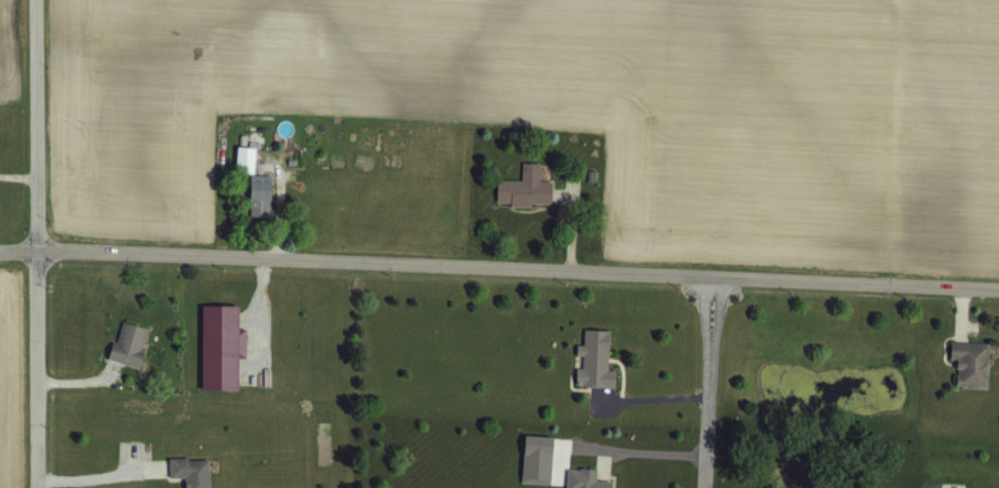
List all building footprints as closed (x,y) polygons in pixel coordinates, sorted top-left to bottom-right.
[(252,145),(235,145),(235,172),(252,172),(252,145)] [(269,174),(249,174),(249,215),(269,215),(269,174)] [(200,387),(236,387),(236,355),(244,356),(244,328),(236,328),(236,304),(200,304),(200,387)] [(137,366),(148,327),(119,318),(108,357),(137,366)] [(604,332),(578,332),(577,386),(607,387),(608,371),(603,371),(604,332)] [(992,361),(952,360),(951,377),(957,377),(957,386),(960,386),(960,404),(991,405),(992,361)] [(184,476),(184,487),(208,487),(208,456),(168,457),(168,476),(184,476)]
